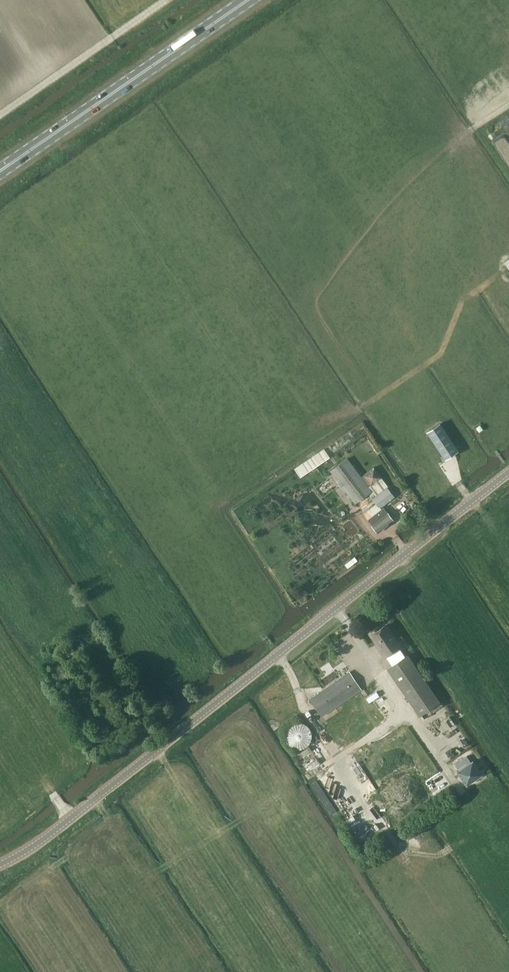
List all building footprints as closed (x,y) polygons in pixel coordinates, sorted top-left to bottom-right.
[(440,424),(427,432),(445,459),(458,451),(440,424)] [(300,476),(331,456),(325,447),(294,467),(300,476)] [(347,459),(331,471),(355,503),(356,504),(369,494),(372,498),(372,499),(375,504),(377,503),(380,508),(395,497),(387,487),(388,486),(374,467),(361,477),(347,459)] [(369,509),(363,514),(367,519),(377,532),(393,520),(383,507),(381,508),(380,508),(377,503),(375,504),(369,509)] [(372,634),(370,635),(379,647),(378,648),(385,657),(400,646),(385,625),(378,630),(376,630),(372,632),(372,634)] [(420,715),(439,701),(407,655),(387,668),(420,715)] [(350,672),(310,699),(321,716),(361,688),(350,672)] [(313,736),(313,733),(312,730),(311,728),(309,725),(306,723),(303,722),(300,721),(297,721),(294,721),(292,722),(289,724),(287,726),(285,728),(284,731),(283,734),(283,736),(283,740),(284,743),(286,745),(288,747),(292,750),(296,751),(298,752),(300,751),(304,750),(309,747),(310,745),(312,743),(313,740),(313,736)] [(469,753),(454,763),(467,783),(483,774),(469,753)]
